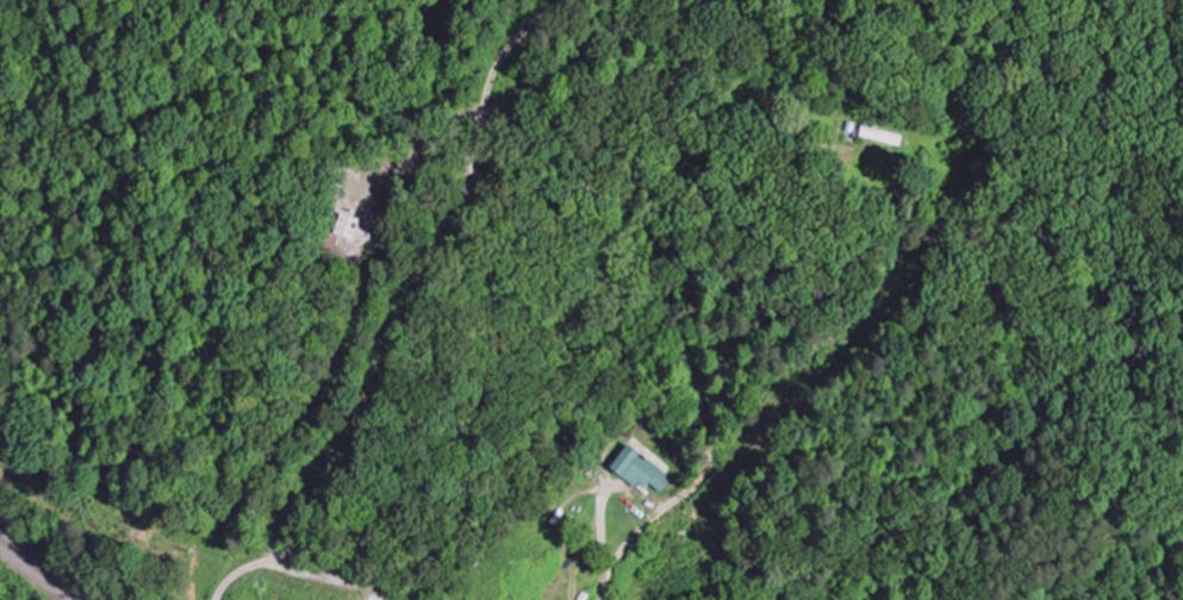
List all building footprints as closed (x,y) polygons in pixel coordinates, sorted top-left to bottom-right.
[(905,136),(863,129),(861,140),(903,147),(905,136)] [(361,221),(341,215),(335,235),(354,241),(361,221)] [(612,470),(644,493),(649,485),(663,495),(674,479),(628,448),(612,470)]
